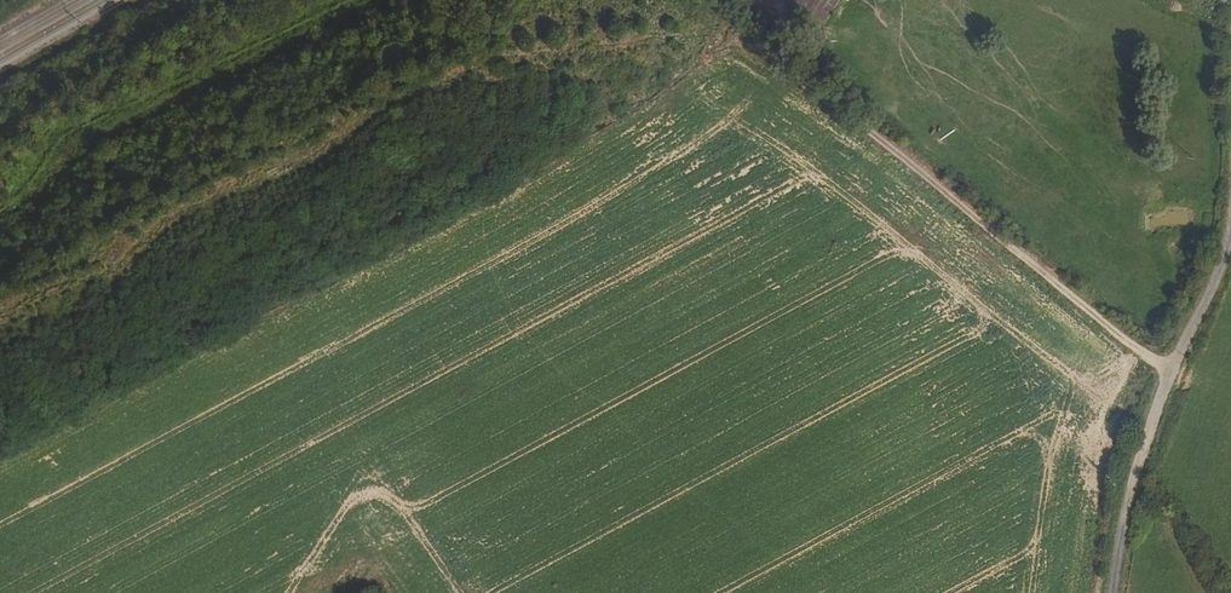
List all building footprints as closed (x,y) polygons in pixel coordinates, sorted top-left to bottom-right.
[(771,21),(775,15),(766,8),(769,4),(764,0),(742,0),(771,21)] [(804,10),(813,15),(821,20),(834,0),(810,0),(804,10)] [(813,15),(804,10),(798,19),(807,25),(813,15)]
